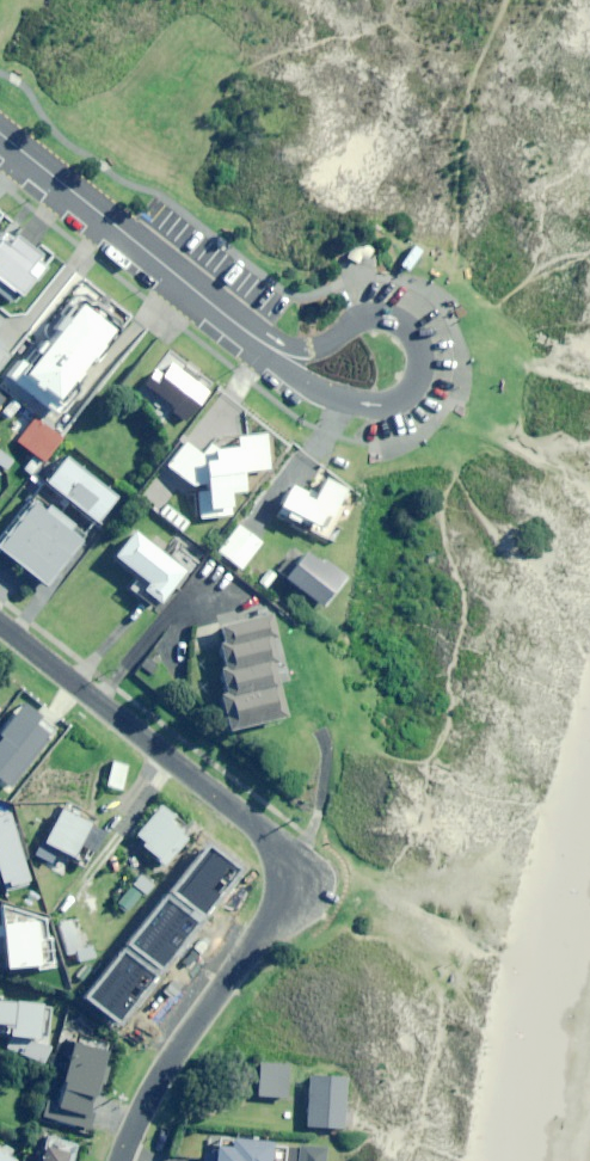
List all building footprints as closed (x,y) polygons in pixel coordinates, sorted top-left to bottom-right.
[(35,256),(2,229),(0,231),(0,295),(10,303),(39,268),(31,262),(35,256)] [(61,402),(56,398),(109,329),(75,303),(26,366),(15,358),(2,375),(52,414),(61,402)] [(186,420),(207,392),(171,365),(162,377),(155,372),(145,385),(175,407),(173,410),(186,420)] [(42,463),(62,438),(22,406),(14,415),(30,427),(17,443),(42,463)] [(244,472),(269,469),(266,436),(239,438),(239,446),(207,449),(200,455),(184,441),(164,464),(188,486),(195,485),(198,518),(234,515),(232,492),(246,491),(244,472)] [(116,497),(63,456),(0,535),(0,551),(44,586),(116,497)] [(338,500),(344,489),(323,478),(314,495),(289,483),(274,513),(327,540),(346,504),(338,500)] [(241,570),(261,542),(236,524),(216,551),(241,570)] [(207,554),(178,531),(167,545),(156,536),(149,545),(131,531),(112,556),(146,584),(142,590),(158,603),(171,587),(178,592),(207,554)] [(323,560),(320,564),(305,551),(285,577),(320,605),(344,576),(323,560)] [(270,639),(274,638),(269,614),(213,626),(228,696),(218,698),(225,730),(283,718),(271,663),(275,662),(270,639)] [(123,789),(130,767),(114,762),(107,785),(123,789)] [(162,866),(186,838),(181,833),(188,825),(179,818),(172,826),(166,821),(171,815),(159,805),(130,839),(162,866)] [(85,865),(102,832),(59,809),(35,856),(62,871),(70,857),(85,865)] [(146,896),(157,884),(144,871),(114,903),(125,913),(143,893),(146,896)] [(164,894),(134,922),(147,936),(149,933),(157,942),(162,937),(167,942),(185,925),(171,911),(176,906),(164,894)] [(90,946),(78,950),(70,921),(57,924),(65,955),(75,952),(78,962),(94,957),(90,946)] [(35,939),(33,922),(0,924),(0,936),(3,936),(6,968),(51,964),(49,937),(35,939)] [(137,978),(144,967),(116,951),(92,994),(103,1000),(100,1005),(117,1015),(128,997),(132,999),(142,981),(137,978)] [(102,1067),(107,1050),(75,1041),(57,1103),(48,1100),(43,1116),(89,1129),(94,1113),(88,1112),(97,1081),(103,1083),(107,1068),(102,1067)] [(288,1098),(290,1066),(261,1064),(259,1096),(288,1098)] [(345,1128),(348,1078),(312,1076),(309,1126),(345,1128)] [(76,1144),(47,1134),(37,1160),(70,1160),(76,1144)] [(283,1144),(228,1138),(226,1155),(205,1153),(204,1160),(281,1160),(283,1144)] [(326,1149),(285,1147),(285,1160),(325,1160),(326,1149)]
